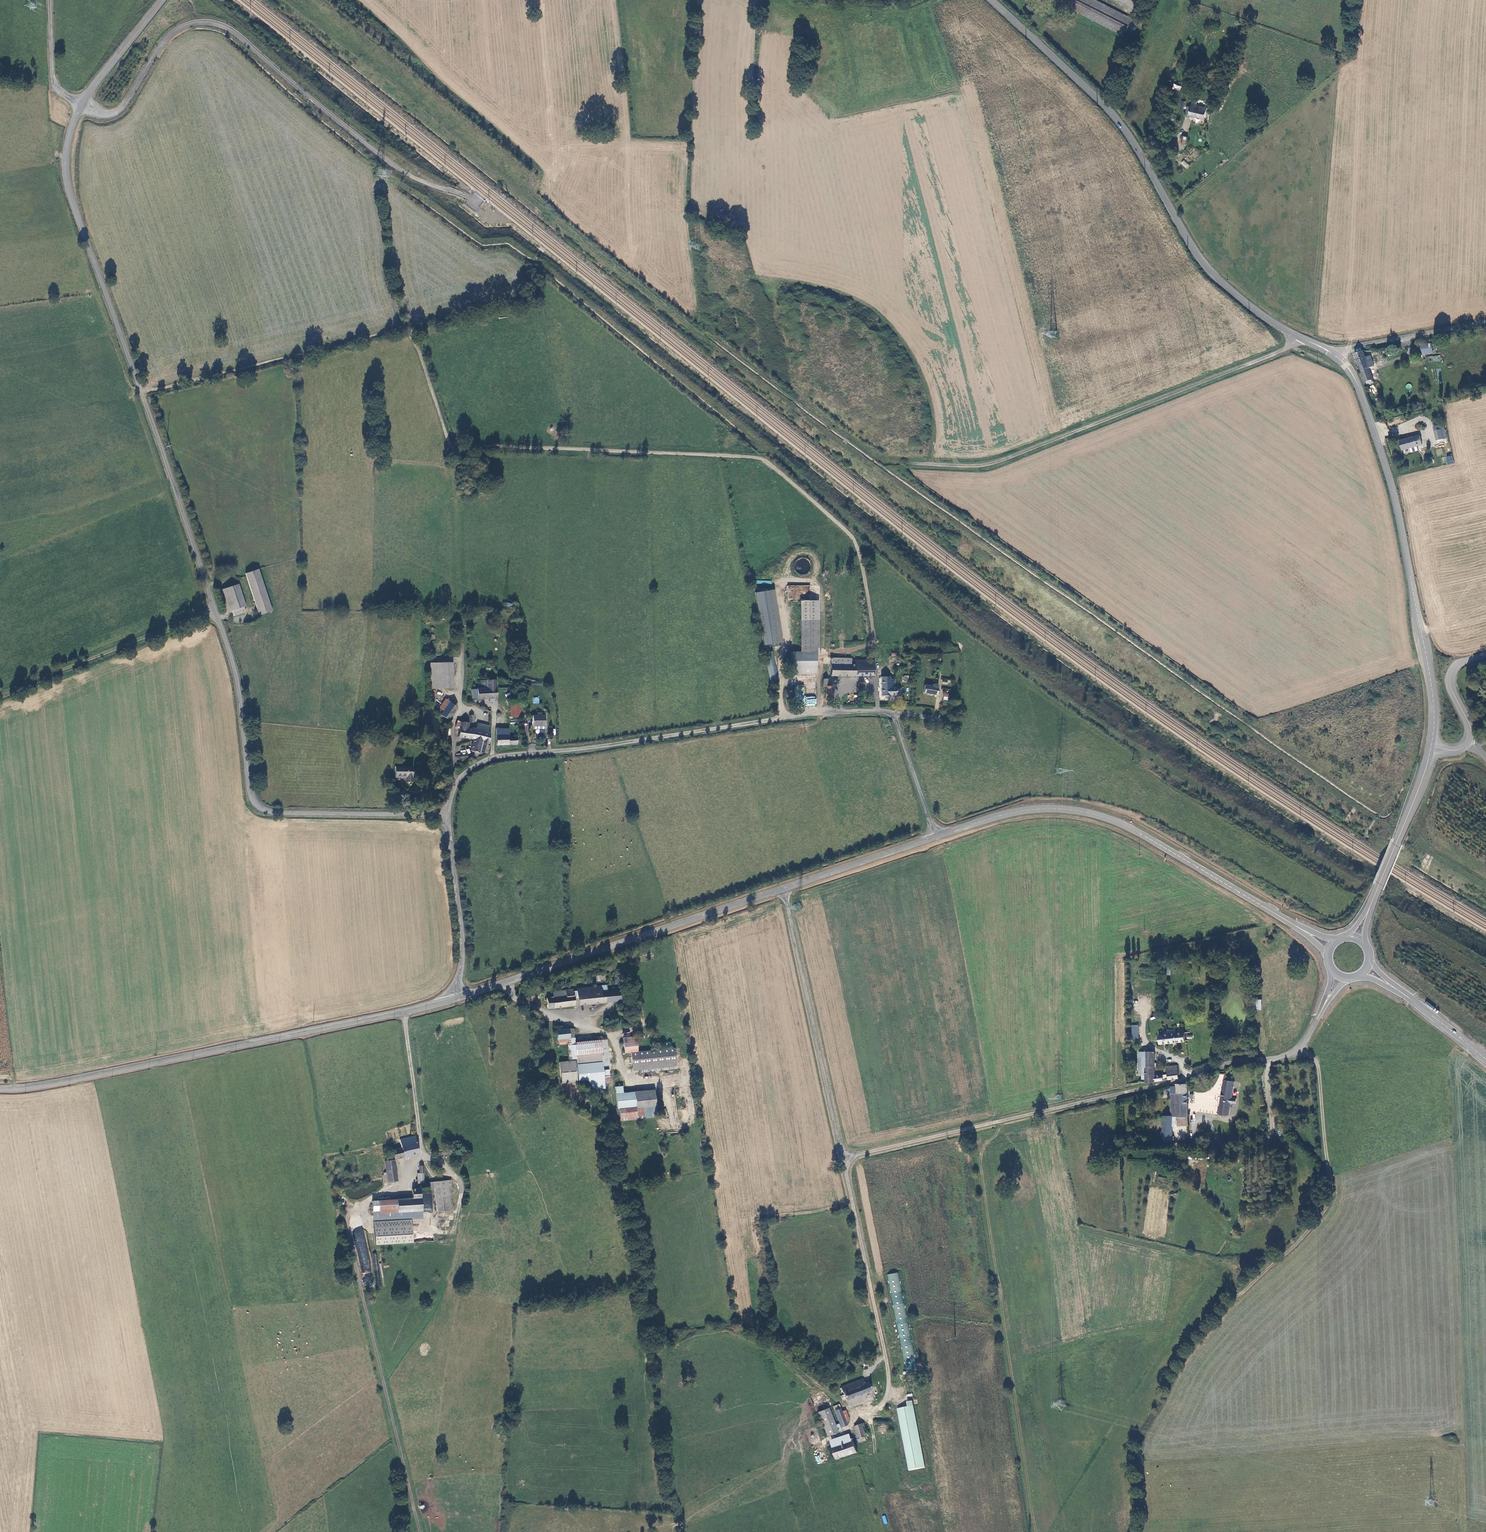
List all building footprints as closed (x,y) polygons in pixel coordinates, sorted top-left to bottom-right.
[(1126,36),(1127,32),(1134,19),(1096,0),(1054,0),(1126,36)] [(1185,114),(1204,120),(1207,109),(1197,106),(1191,104),(1190,109),(1187,108),(1185,114)] [(1186,169),(1189,166),(1184,160),(1181,163),(1186,169)] [(1355,353),(1366,385),(1373,382),(1369,368),(1374,367),(1370,355),(1364,357),(1362,350),(1355,353)] [(1442,429),(1435,430),(1437,440),(1444,439),(1442,429)] [(1400,441),(1402,450),(1416,446),(1416,445),(1422,444),(1420,436),(1420,435),(1414,437),(1400,441)] [(1452,455),(1446,456),(1447,464),(1454,463),(1452,455)] [(1440,479),(1436,481),(1438,486),(1433,487),(1435,494),(1447,490),(1444,484),(1442,484),(1440,479)] [(244,575),(257,616),(271,612),(257,571),(244,575)] [(243,607),(236,585),(221,590),(229,612),(230,611),(232,616),(243,613),(242,607),(243,607)] [(776,589),(756,592),(760,621),(759,621),(763,646),(783,643),(776,589)] [(815,601),(800,601),(801,652),(791,652),(791,674),(816,674),(815,601)] [(763,653),(770,681),(778,679),(772,651),(763,653)] [(873,676),(874,660),(855,660),(855,665),(851,665),(831,664),(830,675),(873,676)] [(430,689),(453,689),(452,664),(428,665),(430,689)] [(890,677),(881,677),(881,696),(890,696),(890,695),(896,695),(896,688),(895,688),(895,679),(890,679),(890,677)] [(831,700),(831,687),(827,686),(827,680),(823,680),(823,687),(825,687),(825,700),(831,700)] [(496,698),(496,681),(481,681),(481,689),(477,689),(478,698),(478,699),(496,698)] [(923,694),(936,695),(937,685),(932,684),(932,686),(924,686),(923,694)] [(804,706),(816,706),(816,697),(804,697),(805,686),(796,686),(795,701),(804,701),(804,706)] [(448,720),(456,709),(445,700),(437,712),(448,720)] [(521,717),(522,712),(522,704),(510,704),(509,717),(521,717)] [(546,716),(534,715),(533,725),(546,726),(546,716)] [(482,753),(486,753),(486,752),(489,741),(489,733),(487,732),(488,726),(477,723),(476,729),(472,728),(472,730),(467,729),(468,724),(462,722),(461,723),(460,728),(459,736),(473,740),(470,751),(473,752),(472,756),(476,757),(482,753)] [(496,729),(496,744),(503,744),(516,744),(516,737),(508,738),(508,729),(496,729)] [(410,768),(393,767),(393,778),(404,778),(404,783),(410,783),(410,768)] [(578,989),(578,991),(579,1005),(621,1002),(621,992),(602,993),(602,987),(578,989)] [(573,992),(573,990),(559,991),(560,997),(553,997),(546,998),(547,1008),(573,1006),(573,1005),(573,992)] [(572,1029),(555,1030),(556,1040),(558,1039),(568,1039),(572,1038),(572,1029)] [(1186,1041),(1185,1032),(1159,1035),(1160,1044),(1186,1041)] [(626,1054),(632,1054),(638,1053),(637,1038),(625,1040),(626,1054)] [(576,1064),(601,1063),(600,1044),(568,1046),(568,1059),(576,1058),(576,1064)] [(675,1050),(638,1053),(632,1054),(633,1068),(676,1065),(675,1050)] [(1138,1066),(1147,1067),(1147,1052),(1139,1052),(1138,1066)] [(1147,1067),(1146,1082),(1163,1080),(1163,1075),(1154,1076),(1154,1052),(1147,1052),(1147,1067)] [(574,1060),(559,1061),(560,1082),(575,1082),(574,1060)] [(602,1090),(601,1066),(601,1065),(576,1067),(577,1085),(584,1084),(584,1091),(602,1090)] [(1167,1067),(1169,1079),(1178,1078),(1176,1066),(1167,1067)] [(1219,1115),(1230,1117),(1232,1103),(1236,1103),(1237,1098),(1232,1098),(1234,1082),(1231,1082),(1224,1081),(1219,1115)] [(1188,1116),(1187,1084),(1176,1084),(1176,1086),(1170,1086),(1171,1116),(1177,1116),(1188,1116)] [(656,1116),(655,1107),(637,1108),(635,1096),(629,1097),(623,1097),(622,1087),(616,1088),(616,1098),(617,1106),(618,1110),(620,1120),(656,1116)] [(654,1095),(635,1096),(637,1108),(655,1107),(654,1095)] [(1171,1125),(1171,1116),(1163,1116),(1163,1136),(1172,1135),(1171,1125)] [(418,1153),(414,1137),(399,1140),(401,1148),(393,1150),(395,1159),(418,1153)] [(395,1167),(394,1161),(384,1162),(388,1182),(396,1181),(396,1177),(395,1167)] [(435,1213),(449,1213),(451,1183),(431,1183),(431,1190),(436,1190),(435,1213)] [(421,1210),(421,1189),(412,1190),(412,1199),(397,1200),(397,1211),(421,1210)] [(421,1218),(421,1210),(397,1211),(397,1200),(371,1201),(372,1220),(421,1218)] [(372,1226),(373,1243),(410,1242),(409,1225),(372,1226)] [(359,1251),(363,1274),(371,1272),(367,1250),(359,1251)] [(919,1369),(898,1273),(887,1276),(908,1372),(919,1369)] [(846,1400),(871,1391),(868,1382),(864,1384),(862,1379),(842,1387),(846,1400)] [(925,1468),(912,1401),(907,1402),(908,1407),(898,1409),(910,1471),(925,1468)] [(818,1412),(826,1435),(840,1430),(838,1423),(834,1425),(828,1408),(818,1412)] [(835,1410),(840,1427),(846,1425),(846,1423),(849,1422),(845,1411),(842,1412),(841,1408),(835,1410)] [(855,1427),(860,1442),(866,1440),(866,1439),(868,1438),(867,1435),(866,1436),(863,1426),(865,1426),(865,1424),(855,1427)] [(832,1443),(834,1449),(852,1442),(851,1437),(832,1443)] [(833,1449),(836,1459),(858,1452),(854,1442),(852,1442),(834,1449),(833,1449)]
